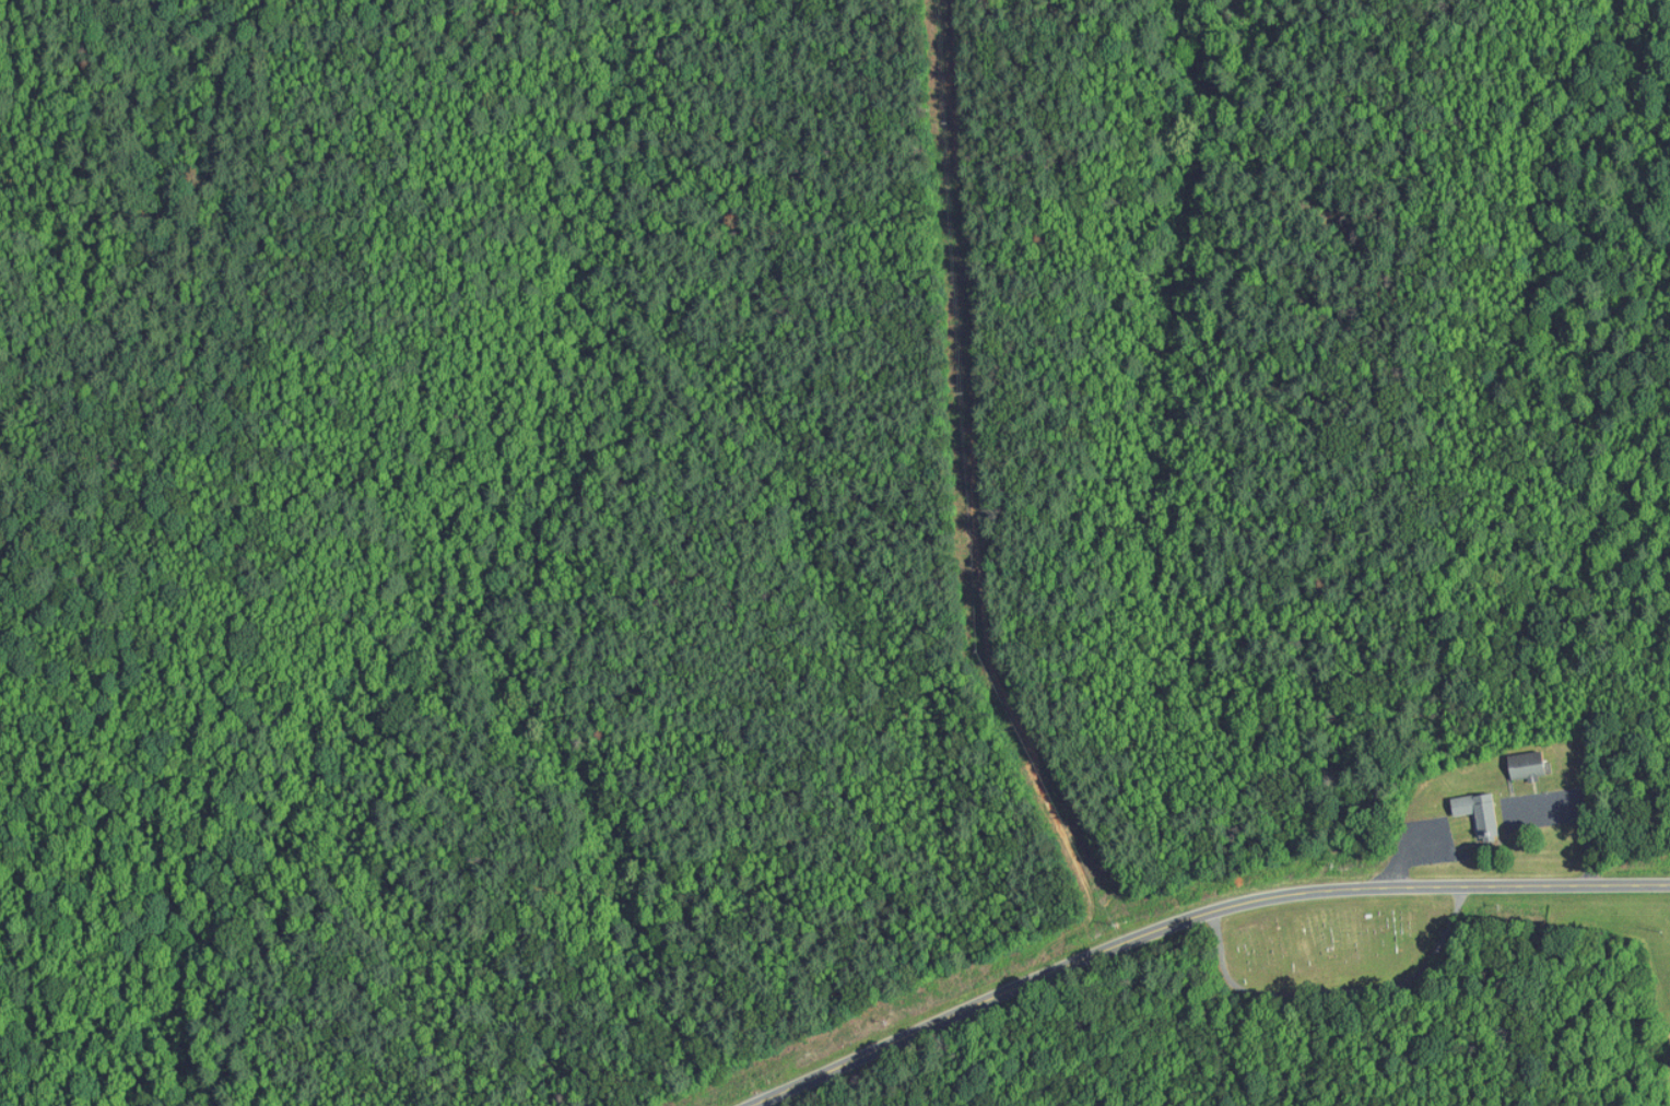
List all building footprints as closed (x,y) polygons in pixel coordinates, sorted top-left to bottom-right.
[(1491,746),(1492,771),(1512,770),(1512,771),(1526,771),(1525,745),(1491,746)] [(1434,790),(1437,809),(1459,806),(1461,825),(1469,824),(1470,833),(1481,831),(1475,785),(1434,790)]
